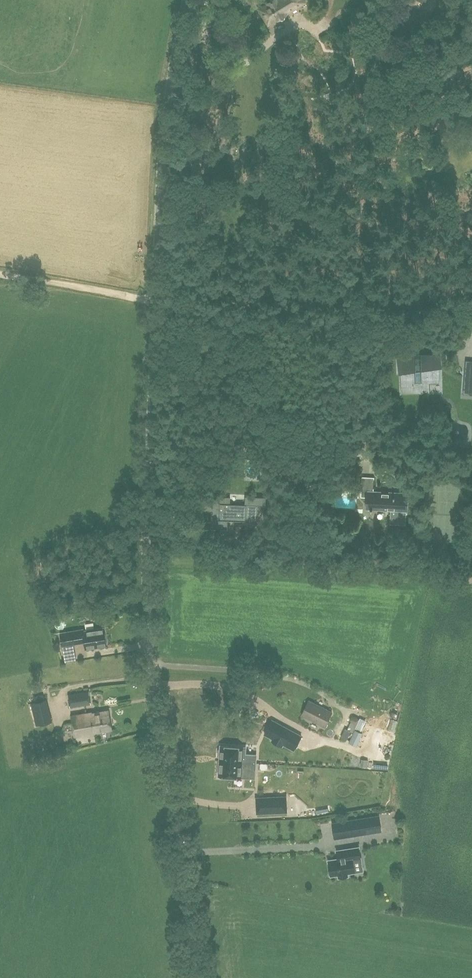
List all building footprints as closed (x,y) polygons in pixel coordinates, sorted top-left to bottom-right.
[(305,2),(304,0),(272,0),(259,8),(268,24),(305,2)] [(440,352),(402,354),(403,362),(404,392),(422,391),(429,391),(429,381),(439,381),(440,352)] [(284,477),(268,477),(267,490),(270,490),(270,488),(284,489),(284,477)] [(407,526),(409,495),(376,493),(376,479),(363,478),(362,498),(370,499),(370,510),(392,511),(392,526),(407,526)] [(210,527),(219,527),(227,527),(227,519),(246,520),(246,522),(248,525),(249,526),(251,526),(254,526),(257,525),(258,523),(258,510),(245,510),(245,504),(229,504),(229,497),(209,496),(208,506),(211,506),(210,527)] [(87,647),(108,644),(105,627),(84,630),(84,628),(61,632),(63,644),(86,641),(87,647)] [(91,704),(89,691),(68,694),(70,707),(91,704)] [(302,715),(325,726),(333,712),(309,700),(302,715)] [(50,704),(43,705),(43,708),(34,709),(35,724),(44,723),(43,712),(51,712),(50,704)] [(75,735),(112,729),(109,710),(72,715),(75,735)] [(211,725),(219,723),(217,715),(209,717),(211,725)] [(351,722),(347,729),(340,726),(335,736),(345,741),(350,732),(353,733),(360,718),(354,716),(351,716),(349,720),(351,722)] [(273,720),(265,734),(273,739),(272,740),(281,746),(282,744),(293,750),(301,736),(273,720)] [(256,763),(256,755),(245,754),(246,747),(221,745),(220,748),(218,750),(218,756),(220,757),(220,760),(256,763)] [(255,770),(256,763),(220,760),(219,775),(222,776),(221,778),(230,779),(230,776),(245,777),(245,769),(255,770)] [(257,813),(292,812),(291,797),(256,798),(257,813)] [(376,831),(374,816),(344,821),(347,836),(376,831)] [(328,860),(331,875),(338,874),(339,877),(348,876),(347,873),(355,871),(353,861),(360,860),(361,860),(359,847),(342,850),(337,851),(338,859),(328,860)]
